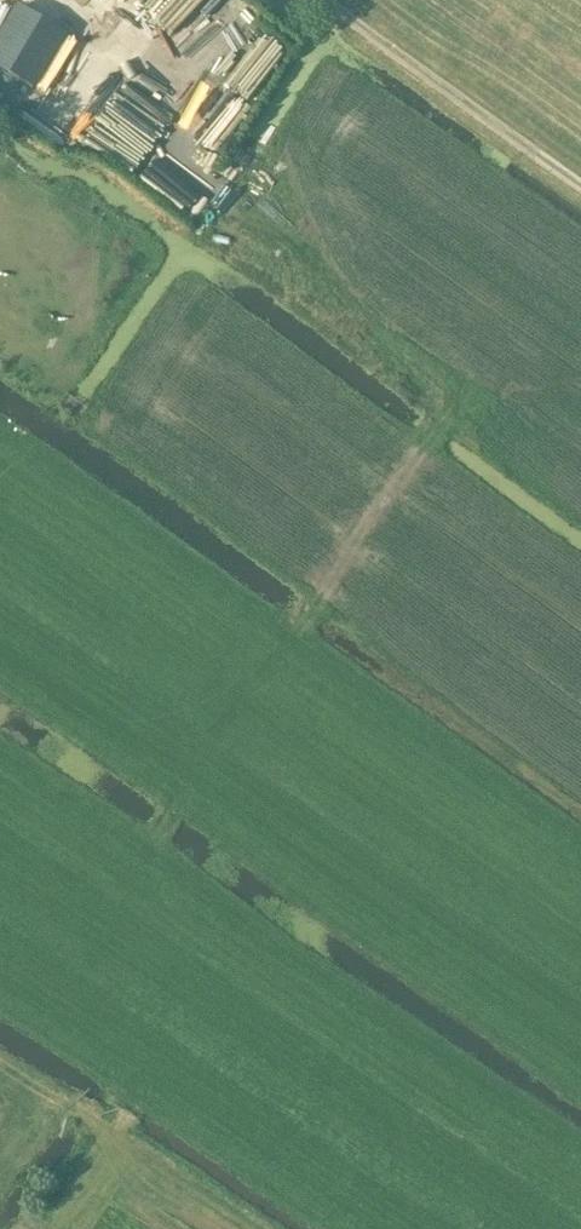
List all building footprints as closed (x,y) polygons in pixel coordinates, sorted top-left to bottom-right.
[(0,49),(0,64),(43,90),(78,34),(28,3),(0,49)]
